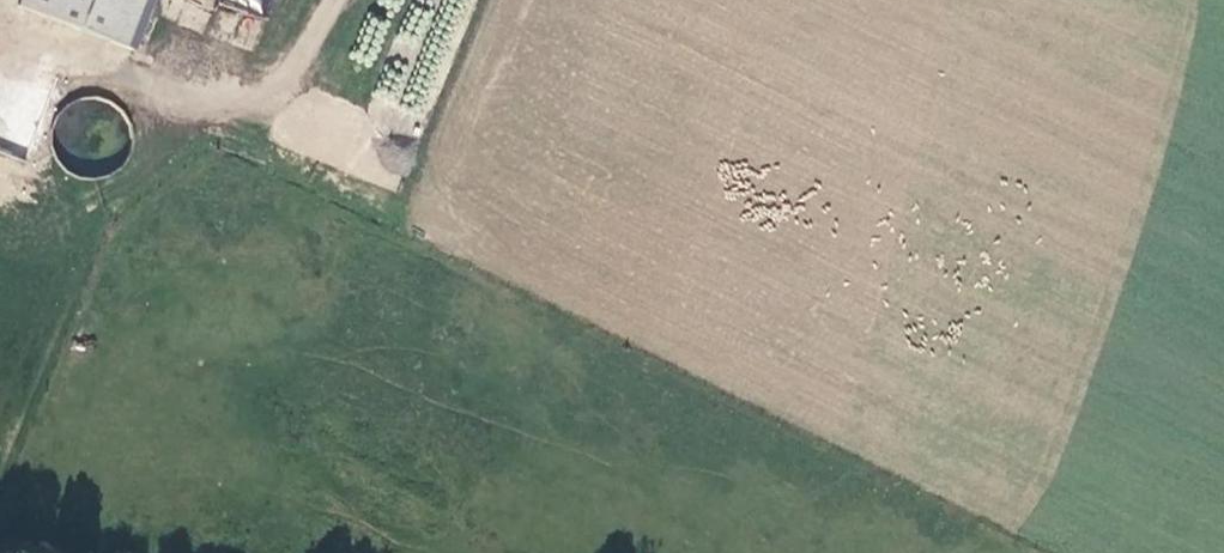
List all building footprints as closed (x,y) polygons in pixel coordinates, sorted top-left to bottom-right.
[(21,9),(111,41),(127,0),(24,0),(21,9)] [(272,0),(219,0),(218,0),(263,19),(272,0)]
